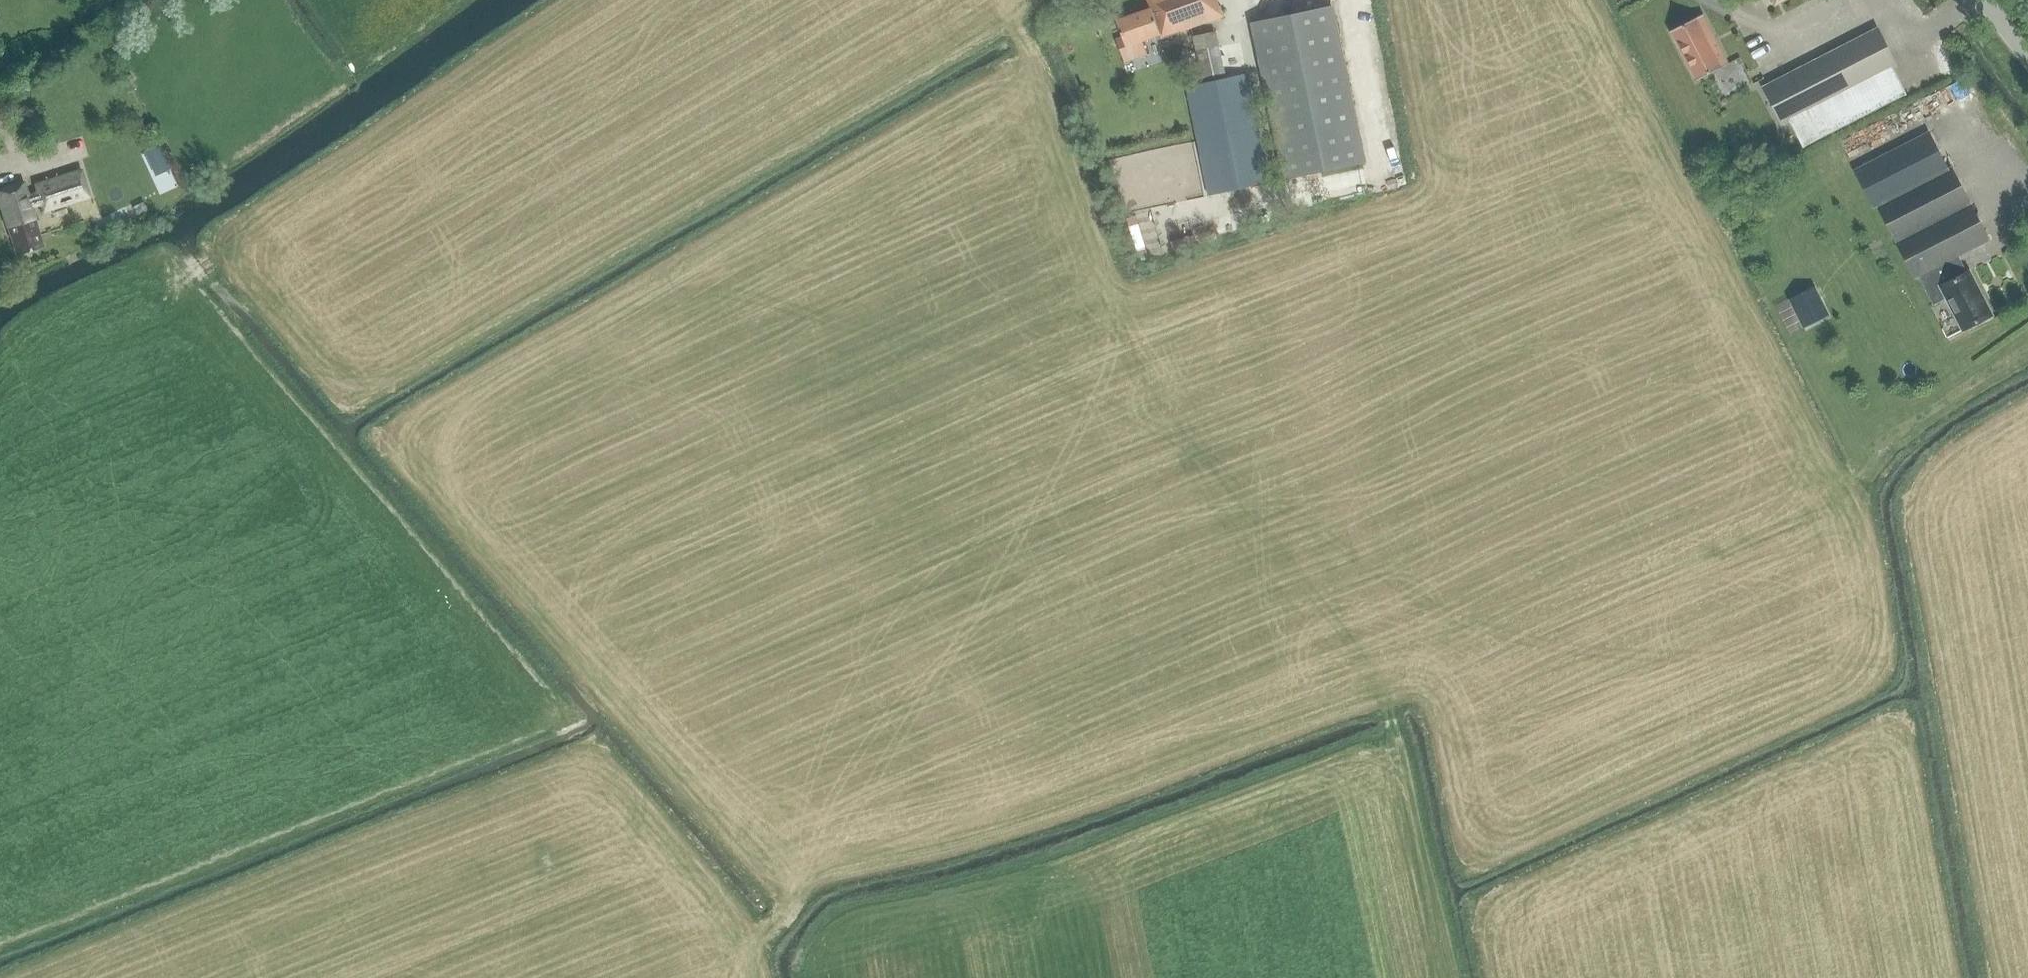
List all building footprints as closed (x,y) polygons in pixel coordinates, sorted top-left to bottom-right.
[(1117,39),(1125,62),(1147,54),(1142,41),(1159,34),(1161,39),(1223,16),(1217,0),(1147,0),(1150,8),(1117,20),(1123,37),(1117,39)] [(1366,162),(1334,5),(1251,22),(1283,179),(1366,162)] [(1728,64),(1703,14),(1671,31),(1696,80),(1728,64)] [(1897,66),(1877,28),(1764,86),(1783,124),(1789,121),(1893,67),(1897,66)] [(1239,42),(1219,46),(1226,78),(1246,74),(1239,42)] [(1198,84),(1187,87),(1209,195),(1269,182),(1246,74),(1226,78),(1219,46),(1197,52),(1202,77),(1197,78),(1198,84)] [(1906,94),(1893,67),(1789,121),(1803,147),(1906,94)] [(1870,209),(1877,205),(1915,278),(1918,277),(1933,305),(1946,299),(1962,331),(1993,315),(1970,271),(1967,272),(1958,256),(1989,240),(1951,167),(1943,172),(1924,135),(1851,172),(1870,209)] [(1759,167),(1773,160),(1768,149),(1754,156),(1759,167)] [(23,182),(0,189),(0,203),(7,225),(11,238),(16,254),(43,246),(31,207),(41,204),(43,211),(89,197),(81,170),(35,185),(37,194),(27,197),(23,182)] [(1153,243),(1156,253),(1180,247),(1177,237),(1153,243)] [(1803,328),(1823,318),(1809,289),(1788,299),(1803,328)]
